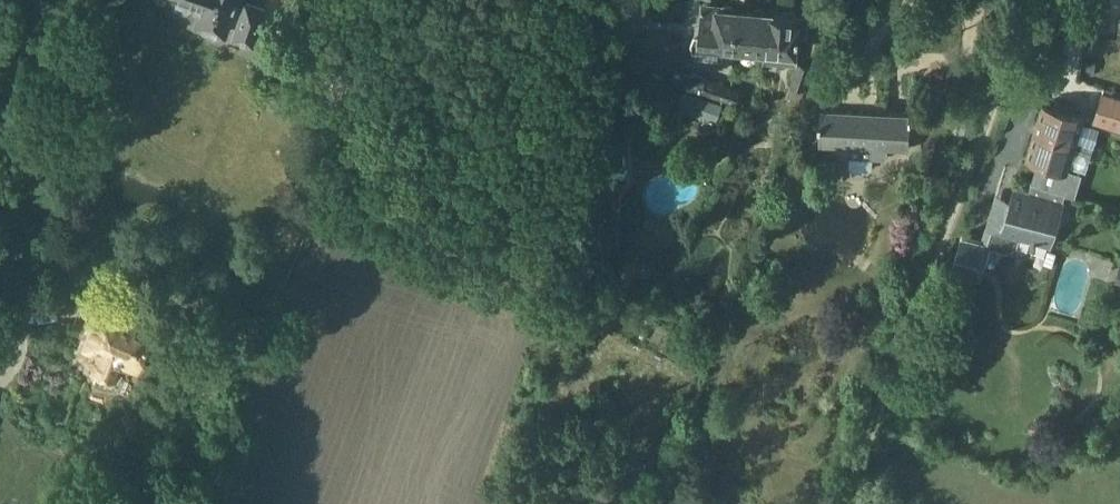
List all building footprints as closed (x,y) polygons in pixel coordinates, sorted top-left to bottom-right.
[(174,3),(175,7),(189,12),(194,8),(204,11),(208,0),(175,0),(174,3)] [(242,18),(235,40),(253,46),(266,9),(248,3),(247,7),(237,4),(238,0),(208,0),(204,11),(198,28),(225,37),(233,14),(243,17),(242,18)] [(696,34),(693,42),(695,51),(698,51),(697,52),(696,62),(721,65),(721,58),(735,60),(736,50),(739,50),(742,18),(742,11),(719,9),(719,10),(702,8),(701,18),(701,24),(697,24),(696,34)] [(747,55),(765,56),(765,60),(769,61),(770,52),(773,14),(742,11),(739,50),(747,51),(747,55)] [(773,14),(770,52),(769,61),(797,63),(798,56),(799,56),(801,35),(803,35),(805,16),(773,14)] [(791,86),(784,108),(799,113),(813,67),(798,62),(791,86)] [(820,87),(826,71),(814,66),(809,83),(820,87)] [(688,75),(684,86),(730,101),(736,87),(706,76),(707,74),(696,70),(688,75)] [(736,87),(730,101),(736,103),(742,89),(736,87)] [(682,90),(676,107),(708,118),(705,126),(714,129),(717,121),(723,104),(682,90)] [(1098,109),(1094,123),(1119,130),(1119,98),(1102,93),(1098,109)] [(1036,130),(1077,143),(1085,116),(1044,104),(1036,130)] [(844,156),(851,156),(850,170),(873,171),(873,157),(887,158),(888,148),(909,149),(911,115),(823,110),(821,144),(844,146),(844,156)] [(1065,182),(1068,172),(1077,143),(1036,130),(1027,159),(1039,163),(1036,171),(1047,174),(1046,177),(1065,182)] [(986,227),(982,240),(993,244),(992,246),(1009,251),(1018,246),(1021,237),(1052,247),(1066,200),(1064,200),(1067,192),(1033,182),(1030,189),(1015,185),(1011,196),(997,192),(986,227)] [(963,235),(952,268),(983,277),(992,246),(993,244),(982,240),(963,235)] [(0,288),(0,313),(9,314),(13,291),(0,288)] [(94,354),(96,355),(90,371),(115,381),(120,367),(137,373),(155,327),(95,304),(86,327),(89,328),(81,349),(94,354)]
